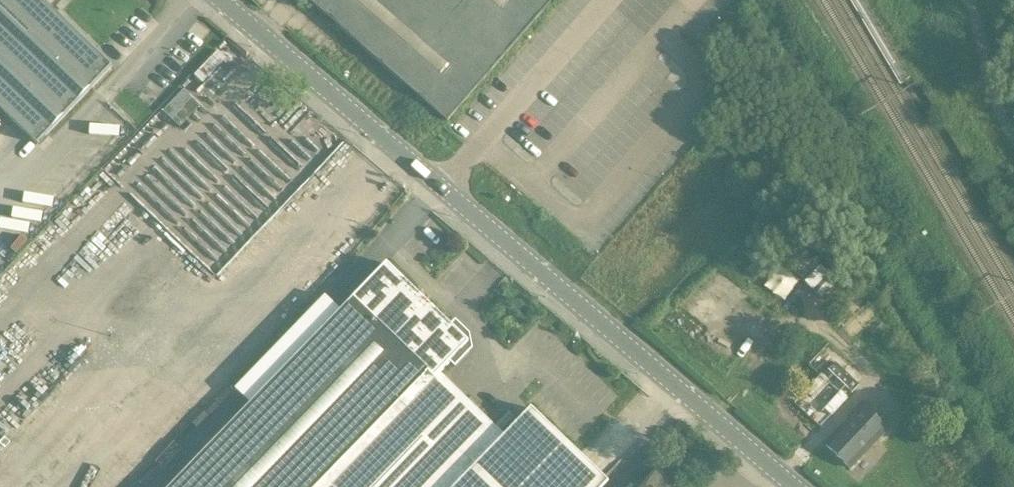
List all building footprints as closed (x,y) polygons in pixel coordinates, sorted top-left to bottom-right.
[(37,145),(111,67),(41,0),(0,0),(0,109),(37,145)] [(447,122),(552,0),(308,0),(447,122)] [(203,82),(227,58),(218,50),(195,74),(203,82)] [(179,128),(200,106),(182,90),(162,111),(179,128)] [(811,253),(795,267),(814,288),(830,273),(811,253)] [(171,486),(550,486),(580,456),(531,408),(499,442),(434,379),(450,363),(455,368),(473,349),(470,334),(456,320),(451,325),(387,264),(338,314),(321,297),(233,386),(250,405),(171,486)] [(912,376),(894,390),(906,406),(926,393),(912,376)] [(863,406),(826,445),(851,468),(888,429),(863,406)] [(643,486),(674,486),(656,471),(643,486)]
